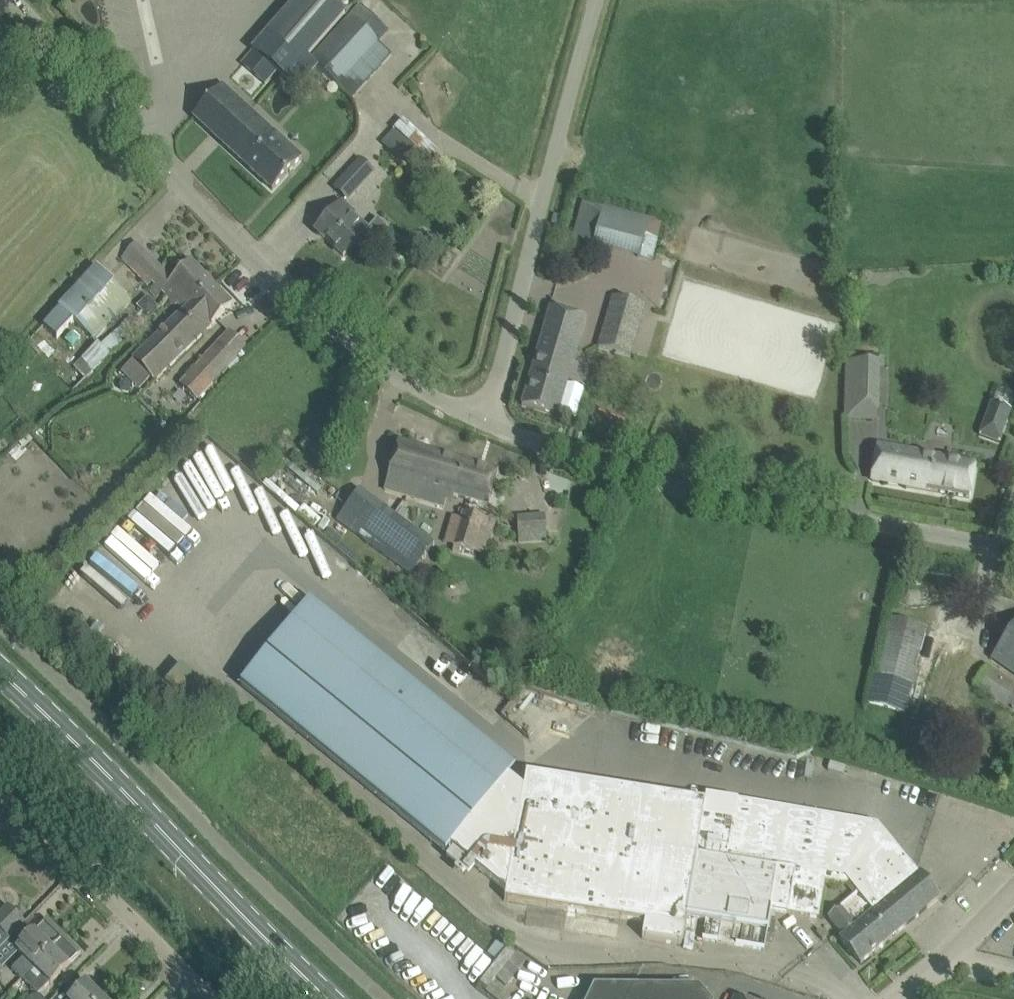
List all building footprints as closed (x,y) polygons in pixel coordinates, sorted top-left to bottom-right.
[(242,64),(265,83),(275,71),(291,85),(298,91),(319,67),(311,60),(309,58),(330,35),(347,15),(328,0),(296,0),(295,1),(253,50),(253,51),(242,64)] [(332,37),(311,60),(319,67),(352,98),(393,52),(352,16),(332,37)] [(272,190),(286,175),(302,158),(223,84),(193,116),(272,190)] [(427,179),(446,158),(404,118),(393,129),(414,148),(405,159),(427,179)] [(347,199),(373,171),(361,160),(335,188),(347,199)] [(351,200),(359,207),(389,176),(382,169),(351,200)] [(582,201),(572,240),(591,245),(591,248),(639,260),(639,258),(652,261),(662,222),(582,201)] [(377,218),(367,230),(353,216),(349,220),(337,208),(316,230),(343,256),(364,233),(372,240),(386,225),(377,218)] [(419,260),(426,249),(416,242),(409,253),(419,260)] [(168,278),(170,276),(137,243),(122,258),(147,285),(151,281),(182,314),(185,311),(213,284),(191,262),(171,281),(168,278)] [(57,311),(44,325),(59,339),(75,322),(94,339),(132,299),(96,266),(56,310),(57,311)] [(212,324),(218,318),(232,304),(213,284),(185,311),(135,360),(122,372),(138,389),(151,377),(155,381),(213,325),(212,324)] [(147,317),(158,307),(147,296),(137,306),(147,317)] [(631,355),(645,306),(614,297),(601,346),(631,355)] [(522,405),(558,416),(571,372),(576,373),(579,365),(574,364),(587,318),(550,307),(522,405)] [(180,385),(198,401),(246,347),(228,331),(180,385)] [(878,421),(879,360),(845,360),(843,419),(878,421)] [(992,402),(980,435),(999,442),(1011,409),(992,402)] [(594,425),(631,438),(637,423),(600,409),(594,425)] [(488,505),(493,490),(498,471),(399,441),(388,477),(384,489),(429,501),(445,506),(449,494),(488,505)] [(969,497),(973,478),(975,463),(878,446),(872,480),(969,497)] [(193,552),(216,534),(213,530),(205,525),(189,503),(224,528),(237,510),(227,496),(216,488),(208,477),(199,471),(191,477),(212,505),(196,494),(190,486),(178,494),(165,485),(145,513),(175,534),(182,544),(193,552)] [(435,541),(362,486),(337,520),(411,574),(435,541)] [(489,542),(490,543),(496,521),(463,510),(453,545),(451,550),(458,552),(459,547),(485,555),(489,542)] [(131,536),(163,567),(181,548),(149,517),(131,536)] [(242,683),(240,685),(445,853),(450,846),(505,891),(504,900),(645,922),(642,938),(682,944),(681,948),(693,949),(694,938),(706,940),(763,950),(766,932),(767,930),(770,910),(819,918),(822,898),(824,880),(846,883),(848,882),(857,892),(843,904),(828,917),(843,936),(840,939),(861,963),(902,929),(939,898),(927,883),(919,873),(918,873),(877,825),(852,820),(706,794),(702,816),(543,791),(525,788),(523,787),(512,778),(508,775),(497,789),(458,757),(476,735),(463,725),(361,642),(362,641),(310,599),(267,652),(242,683)] [(926,627),(890,618),(884,617),(865,703),(905,713),(921,647),(926,627)] [(1013,674),(1013,626),(991,658),(1013,674)] [(988,664),(973,685),(1013,713),(1013,682),(988,664)] [(9,940),(26,923),(7,905),(0,913),(0,931),(9,940)] [(22,979),(64,936),(47,920),(16,950),(24,958),(12,969),(22,979)] [(50,984),(67,968),(81,953),(64,936),(22,979),(34,991),(42,991),(49,983),(50,984)] [(507,991),(527,957),(507,945),(487,979),(507,991)] [(86,982),(72,997),(69,998),(103,998),(86,982)] [(594,986),(588,998),(712,998),(700,984),(634,988),(594,986)]
